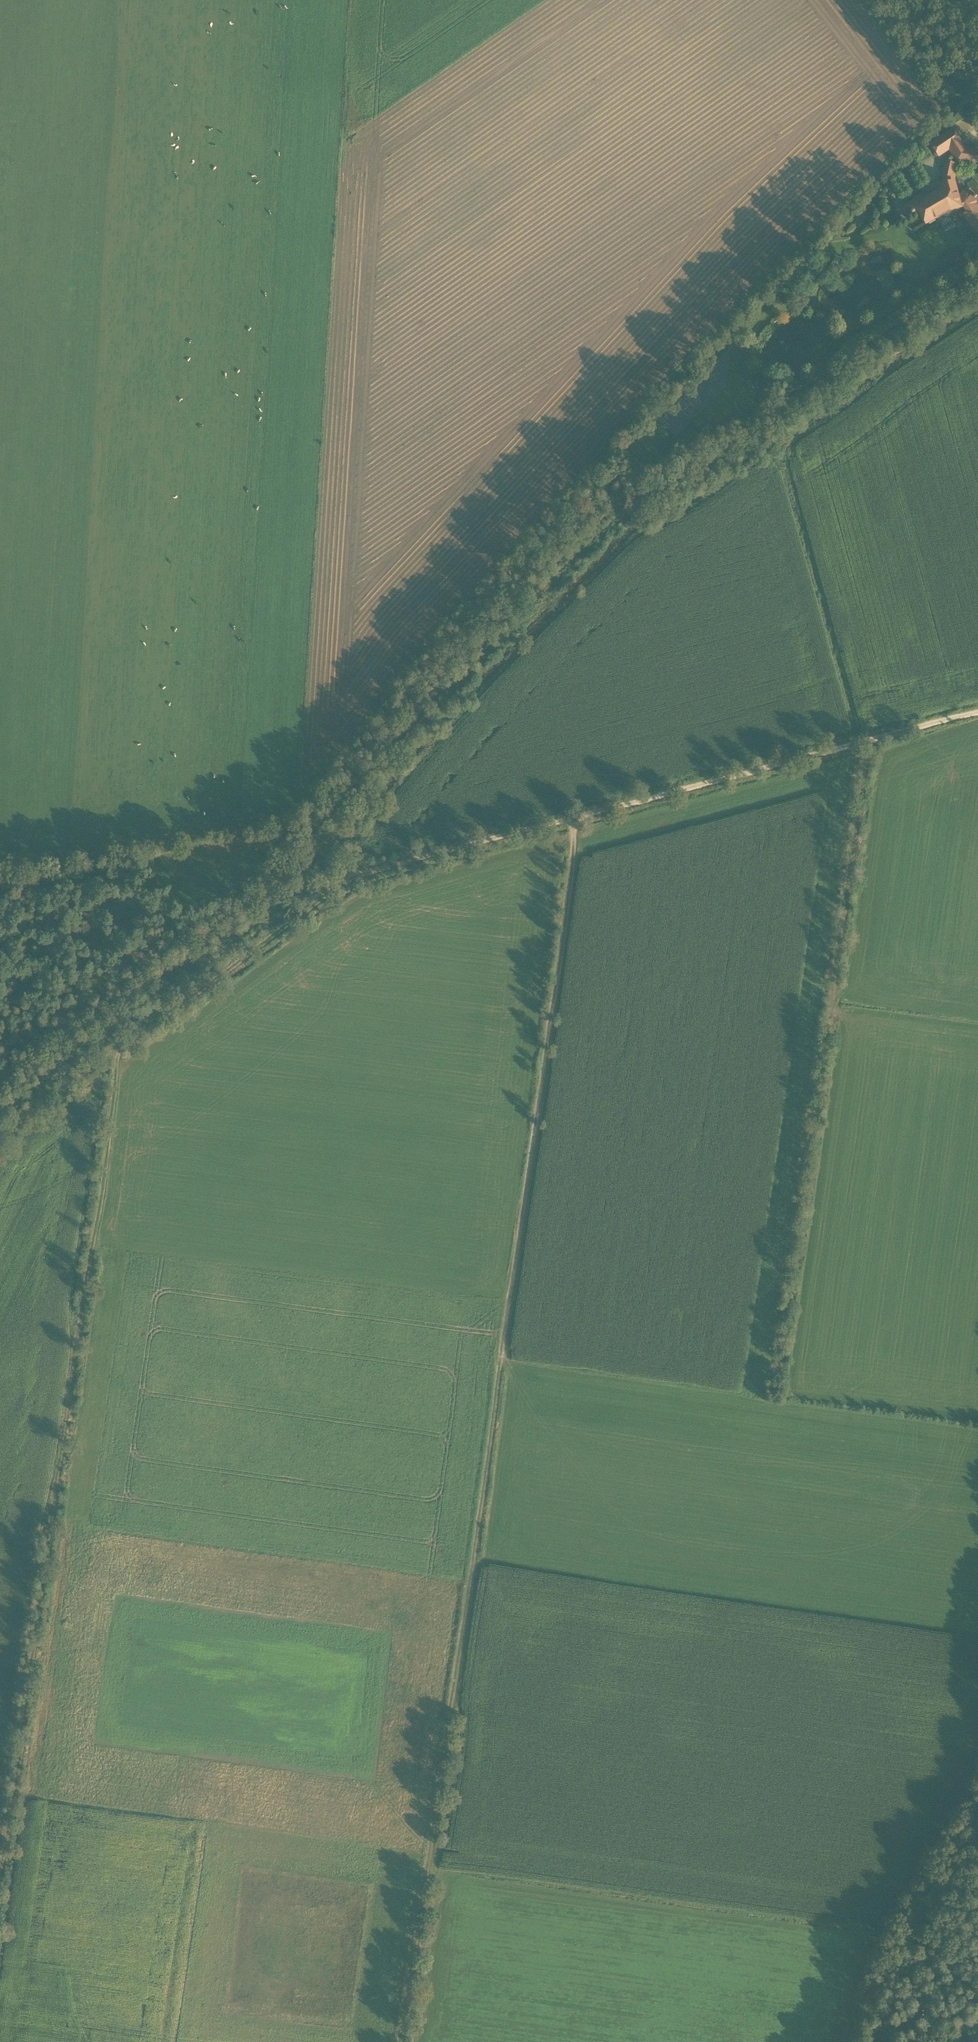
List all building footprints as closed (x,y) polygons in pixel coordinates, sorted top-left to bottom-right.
[(956,162),(964,165),(977,167),(977,152),(964,149),(952,130),(931,145),(938,157),(947,151),(956,162)] [(958,165),(945,162),(941,186),(942,192),(926,201),(922,196),(902,208),(907,216),(916,211),(925,226),(949,212),(958,210),(977,236),(977,198),(969,188),(962,190),(961,194),(958,195),(955,182),(954,182),(958,165)]
